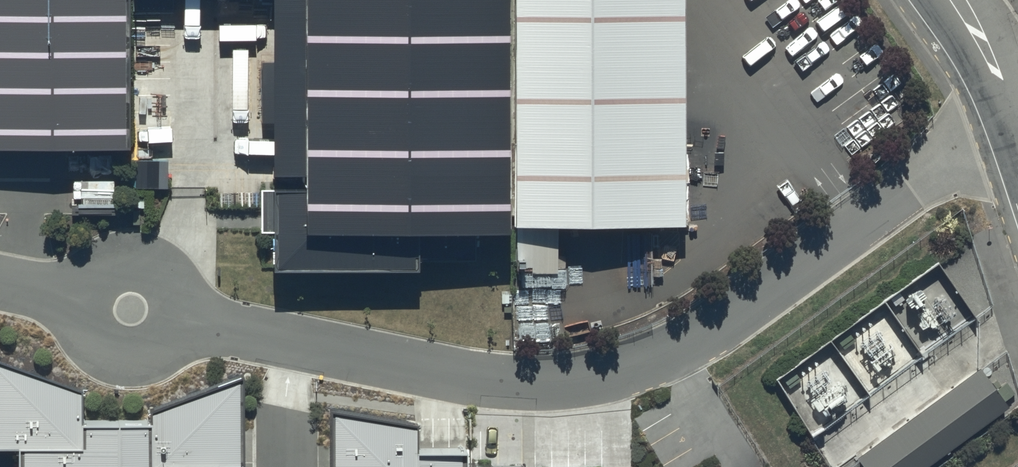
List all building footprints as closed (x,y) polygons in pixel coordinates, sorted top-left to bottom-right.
[(131,152),(131,0),(0,0),(0,152),(131,152)] [(302,185),(271,185),(271,269),(417,270),(416,257),(475,258),(475,227),(508,227),(508,0),(302,0),(302,185)] [(514,224),(682,223),(680,0),(514,0),(514,224)] [(856,437),(877,466),(897,466),(1000,396),(973,357),(856,437)] [(0,358),(0,445),(17,445),(17,466),(219,466),(244,466),(244,372),(149,407),(149,418),(82,419),(81,388),(0,358)] [(331,407),(332,466),(465,466),(465,451),(416,449),(416,422),(331,407)]
